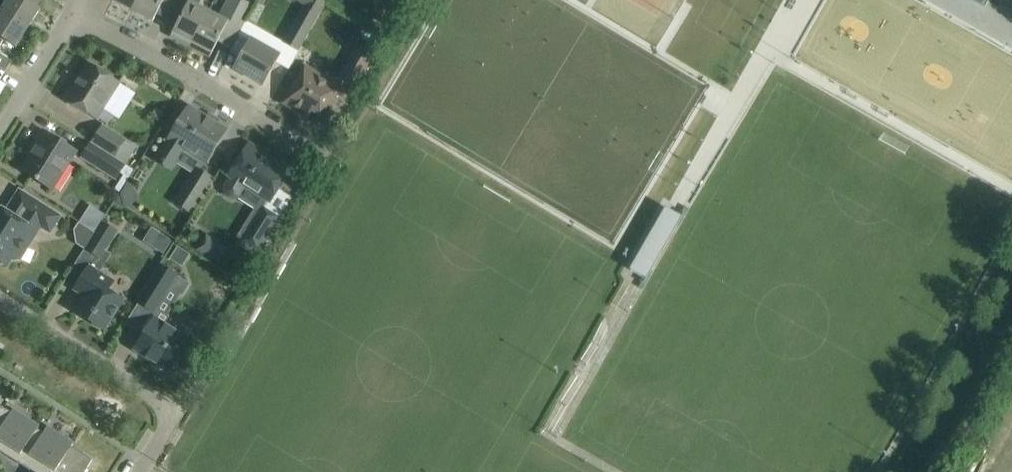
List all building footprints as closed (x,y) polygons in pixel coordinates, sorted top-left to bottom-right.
[(2,11),(28,28),(40,9),(36,6),(27,0),(9,0),(2,11)] [(133,12),(139,0),(112,0),(112,1),(133,12)] [(133,12),(153,22),(164,0),(139,0),(133,12)] [(191,47),(209,11),(199,6),(202,0),(176,0),(175,1),(186,6),(171,37),(191,47)] [(191,47),(210,57),(227,25),(240,32),(254,6),(242,0),(228,0),(220,16),(209,11),(191,47)] [(304,6),(284,42),(299,51),(326,3),(322,0),(295,0),(304,6)] [(389,4),(408,14),(415,0),(391,0),(389,4)] [(0,14),(0,46),(4,40),(16,47),(28,28),(2,11),(0,14)] [(281,56),(250,39),(233,69),(263,86),(281,56)] [(341,77),(357,86),(374,55),(359,46),(341,77)] [(69,103),(96,120),(120,82),(89,63),(73,89),(76,91),(69,103)] [(341,88),(305,67),(283,103),(308,117),(312,110),(324,118),(341,88)] [(206,163),(226,130),(189,107),(155,161),(172,171),(185,150),(206,163)] [(92,142),(115,157),(126,141),(102,126),(92,142)] [(37,147),(22,171),(52,190),(76,151),(44,130),(34,145),(37,147)] [(115,157),(92,142),(82,158),(116,180),(126,164),(115,157)] [(277,190),(288,173),(264,158),(266,155),(249,144),(229,176),(230,176),(225,184),(224,189),(225,195),(228,198),(233,199),(237,199),(241,195),(246,187),(270,202),(277,190)] [(176,202),(192,212),(213,178),(197,168),(176,202)] [(10,262),(19,260),(41,227),(51,234),(62,217),(37,201),(20,190),(12,202),(7,210),(0,206),(0,264),(1,264),(7,268),(10,262)] [(76,222),(91,231),(102,212),(87,204),(76,222)] [(243,238),(260,248),(279,218),(263,207),(243,238)] [(631,271),(644,279),(649,270),(652,272),(678,226),(675,225),(680,216),(666,208),(631,271)] [(99,258),(117,230),(102,222),(96,233),(84,249),(99,258)] [(150,226),(142,240),(162,253),(171,240),(150,226)] [(207,235),(200,249),(223,260),(229,246),(207,235)] [(156,314),(172,289),(182,295),(190,284),(178,276),(161,265),(137,302),(156,314)] [(89,266),(75,289),(85,296),(75,312),(104,330),(124,298),(110,289),(114,281),(89,266)] [(134,349),(173,373),(192,342),(154,318),(134,349)] [(19,463),(41,430),(38,428),(39,426),(13,409),(11,412),(5,407),(0,415),(0,451),(19,463)] [(19,463),(29,470),(72,446),(74,443),(47,427),(44,432),(41,430),(19,463)] [(980,445),(1011,462),(1011,453),(984,438),(980,445)] [(30,471),(85,471),(92,460),(72,446),(29,470),(30,471)]
